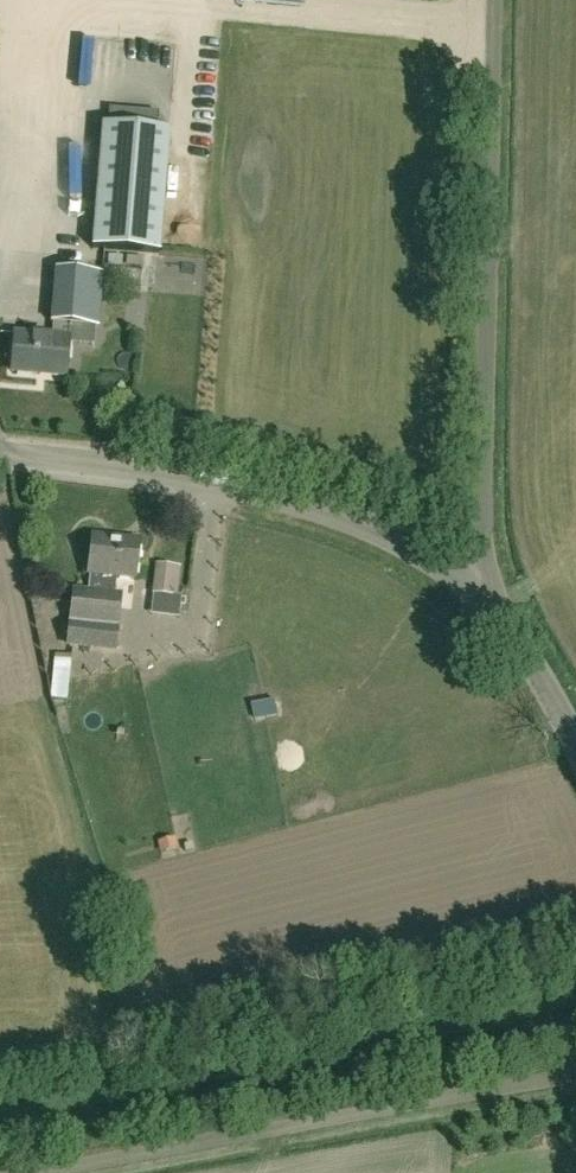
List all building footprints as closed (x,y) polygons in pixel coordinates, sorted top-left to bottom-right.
[(168,130),(102,125),(92,250),(159,255),(168,130)] [(98,327),(102,275),(55,271),(51,323),(54,323),(53,338),(15,335),(12,373),(65,377),(68,339),(67,339),(68,325),(98,327)] [(89,574),(87,593),(73,591),(68,641),(115,646),(120,596),(114,596),(116,577),(134,579),(138,542),(92,537),(88,574),(89,574)] [(180,568),(155,564),(151,595),(154,595),(177,598),(180,568)] [(177,598),(154,595),(151,615),(178,618),(180,598),(177,598)] [(73,702),(74,661),(58,661),(57,702),(73,702)]
